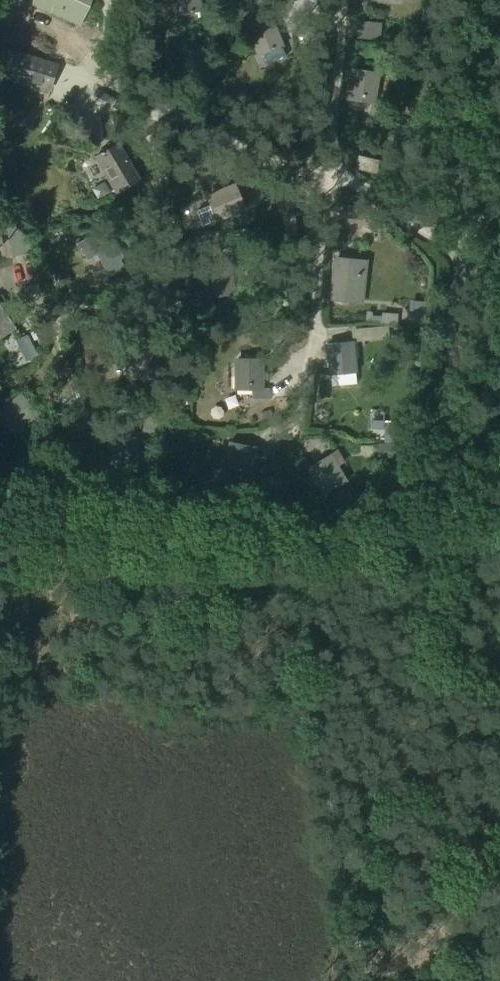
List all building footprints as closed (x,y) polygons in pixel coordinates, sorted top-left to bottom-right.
[(93,0),(34,0),(31,5),(80,27),(93,0)] [(176,17),(204,12),(201,0),(172,0),(176,17)] [(273,16),(247,25),(258,55),(284,45),(273,16)] [(51,91),(60,64),(20,53),(12,79),(51,91)] [(382,72),(351,68),(347,101),(377,104),(382,72)] [(117,193),(141,179),(118,141),(94,156),(117,193)] [(234,184),(206,195),(215,214),(206,217),(209,224),(218,221),(221,220),(248,209),(234,184)] [(345,207),(343,217),(360,219),(362,209),(345,207)] [(295,222),(284,223),(285,236),(297,234),(295,222)] [(218,232),(202,233),(203,242),(219,241),(218,232)] [(94,233),(76,243),(80,250),(81,249),(88,260),(97,256),(109,275),(125,267),(120,259),(124,257),(116,243),(113,245),(107,235),(106,233),(96,238),(94,233)] [(217,243),(208,245),(210,254),(219,252),(217,243)] [(360,292),(363,259),(335,257),(331,288),(360,292)] [(208,298),(236,294),(230,261),(201,265),(208,298)] [(16,328),(0,304),(0,340),(16,328)] [(329,376),(358,373),(355,340),(326,343),(329,376)] [(127,381),(159,379),(157,350),(125,352),(127,381)] [(263,358),(235,358),(235,391),(252,391),(252,399),(269,399),(269,388),(263,388),(263,358)] [(270,409),(261,412),(263,419),(272,417),(270,409)] [(385,433),(374,433),(374,441),(397,440),(396,421),(384,422),(385,433)] [(253,478),(258,446),(228,442),(225,475),(253,478)] [(331,453),(307,468),(323,496),(348,481),(331,453)] [(172,457),(164,455),(162,466),(170,467),(172,457)] [(285,513),(284,523),(302,525),(303,515),(285,513)] [(408,584),(409,590),(417,588),(416,582),(408,584)]
